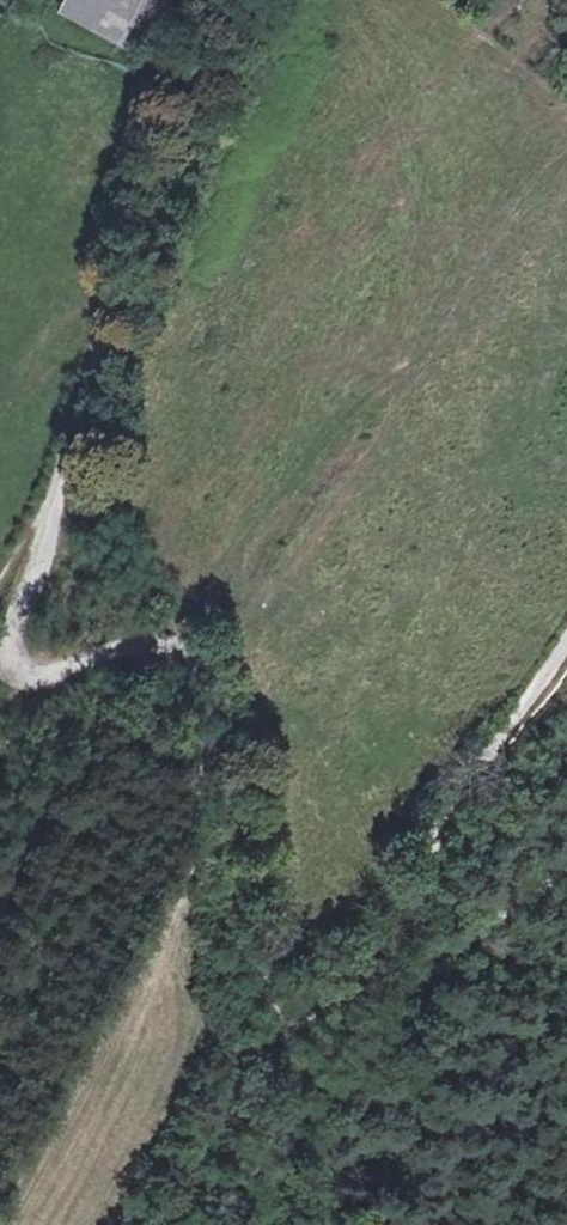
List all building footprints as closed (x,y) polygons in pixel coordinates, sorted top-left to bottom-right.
[(59,12),(144,58),(176,0),(66,0),(59,12)]
